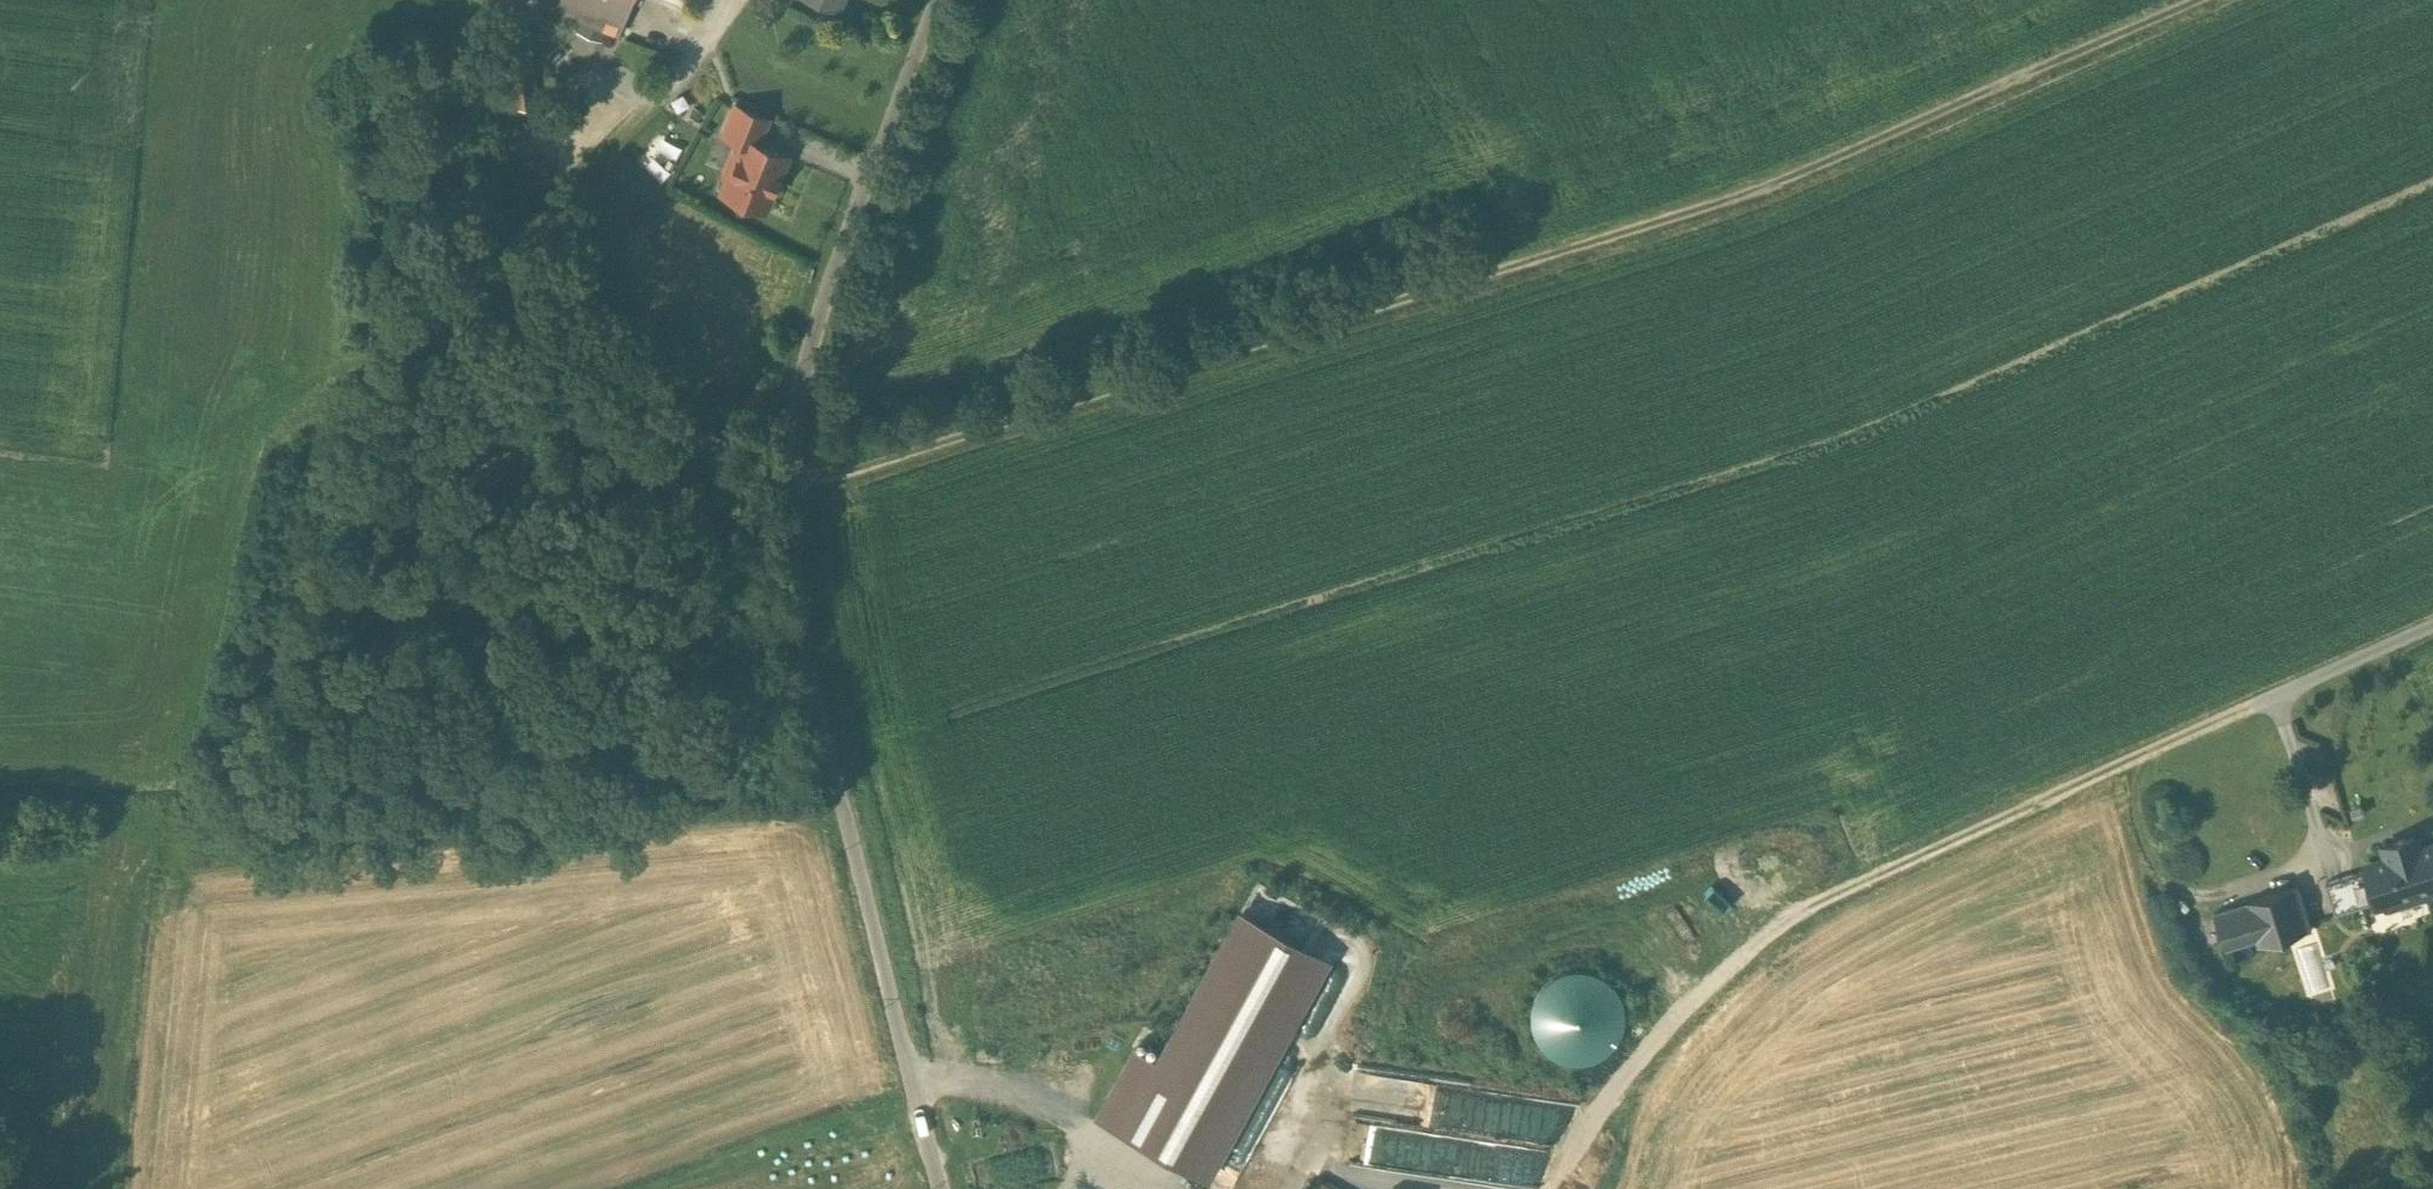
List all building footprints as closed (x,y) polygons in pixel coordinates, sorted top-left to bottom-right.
[(631,0),(535,0),(618,33),(631,0)] [(538,59),(534,26),(508,29),(513,62),(538,59)] [(745,140),(756,145),(767,118),(734,105),(724,131),(745,140)] [(729,177),(724,190),(762,205),(783,155),(756,145),(745,140),(738,158),(733,156),(725,175),(729,177)] [(2379,902),(2387,900),(2389,906),(2432,892),(2432,843),(2422,846),(2419,834),(2385,844),(2388,856),(2366,863),(2368,868),(2378,899),(2379,902)] [(2335,911),(2378,899),(2368,868),(2326,880),(2335,911)] [(2312,884),(2213,914),(2224,952),(2255,943),(2273,1001),(2326,985),(2312,939),(2327,934),(2312,884)] [(1102,1118),(1230,1176),(1226,1185),(1234,1188),(1276,1188),(1295,1147),(1267,1135),(1299,1064),(1290,1060),(1342,947),(1243,902),(1174,1056),(1137,1040),(1102,1118)] [(1588,1004),(1590,1023),(1564,1025),(1567,1053),(1605,1049),(1603,1034),(1625,1032),(1622,1001),(1588,1004)]
